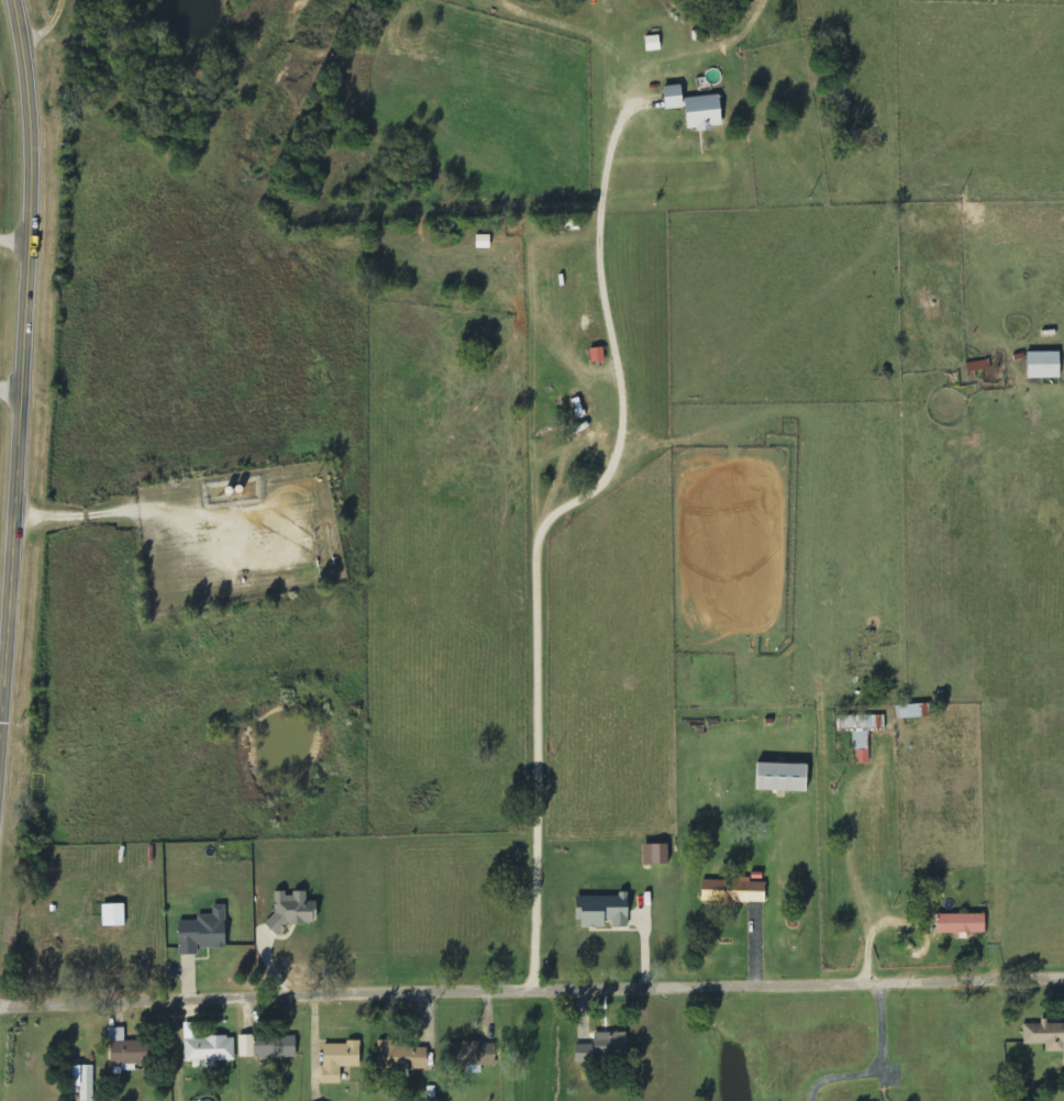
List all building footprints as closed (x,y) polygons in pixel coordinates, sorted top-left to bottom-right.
[(646,37),(646,52),(661,52),(660,37),(646,37)] [(666,112),(684,109),(680,86),(662,88),(666,112)] [(721,130),(720,97),(685,99),(686,131),(721,130)] [(476,250),(490,250),(490,236),(476,237),(476,250)] [(591,349),(592,364),(605,363),(604,348),(591,349)] [(1059,353),(1027,354),(1028,380),(1060,379),(1059,353)] [(968,372),(990,371),(989,362),(967,363),(968,372)] [(930,718),(929,705),(896,706),(896,719),(930,718)] [(885,715),(839,717),(839,730),(863,729),(864,744),(856,744),(857,764),(869,764),(868,730),(885,729),(885,715)] [(806,792),(807,764),(756,763),(756,791),(806,792)] [(643,845),(643,865),(668,864),(668,845),(643,845)] [(702,879),(701,902),(719,903),(719,904),(766,905),(766,883),(750,883),(750,880),(702,879)] [(273,927),(316,927),(315,902),(306,902),(306,893),(286,894),(286,891),(272,892),(273,927)] [(628,928),(628,896),(577,897),(578,928),(604,928),(604,921),(612,920),(612,928),(628,928)] [(124,904),(102,905),(103,927),(125,927),(124,904)] [(226,948),(225,906),(213,906),(213,915),(198,915),(198,921),(178,922),(179,956),(198,955),(198,948),(226,948)] [(985,934),(986,915),(937,915),(937,934),(985,934)] [(1041,1023),(1041,1025),(1024,1025),(1024,1045),(1046,1045),(1046,1053),(1063,1053),(1063,1023),(1041,1023)] [(201,1024),(185,1024),(185,1063),(193,1063),(193,1069),(216,1068),(216,1062),(235,1061),(234,1037),(201,1038),(201,1024)] [(110,1029),(111,1070),(136,1069),(136,1066),(145,1065),(145,1042),(125,1043),(125,1029),(110,1029)] [(595,1054),(626,1053),(626,1033),(594,1034),(595,1054)] [(239,1036),(239,1058),(254,1058),(253,1036),(239,1036)] [(296,1037),(256,1036),(255,1058),(295,1059),(296,1037)] [(428,1069),(427,1047),(399,1048),(398,1041),(377,1042),(378,1071),(428,1069)] [(323,1085),(341,1084),(341,1068),(360,1068),(360,1043),(322,1044),(323,1085)] [(450,1044),(450,1068),(495,1068),(495,1043),(450,1044)] [(576,1045),(575,1062),(592,1063),(593,1046),(576,1045)] [(94,1066),(81,1067),(81,1100),(95,1100),(94,1066)]
